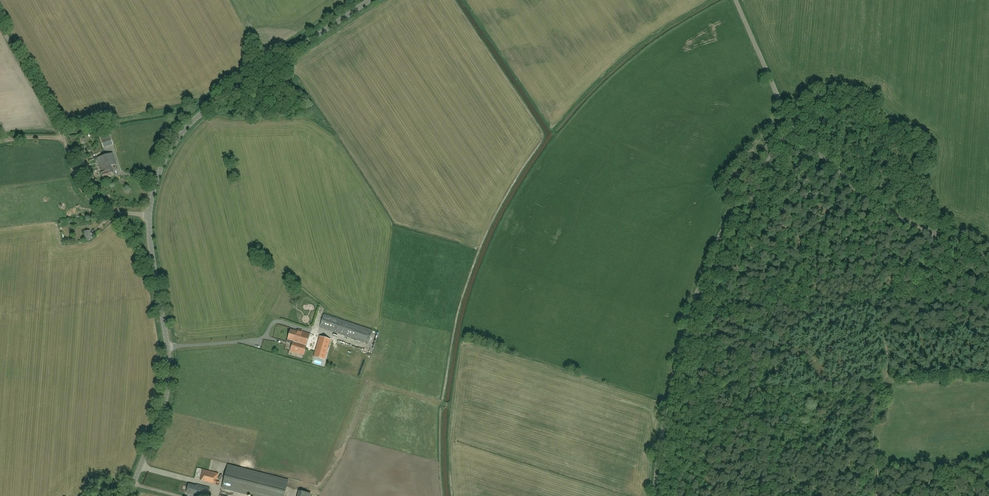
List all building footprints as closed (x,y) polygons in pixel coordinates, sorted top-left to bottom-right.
[(104,147),(113,144),(110,135),(100,138),(104,147)] [(104,179),(109,177),(114,175),(111,166),(116,164),(112,153),(97,158),(104,179)] [(86,175),(88,181),(95,179),(92,172),(86,175)] [(368,343),(372,330),(324,315),(320,327),(368,343)] [(303,354),(310,334),(297,330),(296,332),(291,330),(287,342),(293,344),(291,351),(303,354)] [(316,351),(315,356),(324,359),(326,354),(330,340),(320,337),(316,351)] [(229,465),(223,488),(253,495),(284,495),(288,481),(229,465)] [(216,484),(219,473),(203,469),(200,480),(216,484)] [(210,488),(196,484),(196,486),(189,484),(187,493),(195,495),(208,495),(210,488)]
